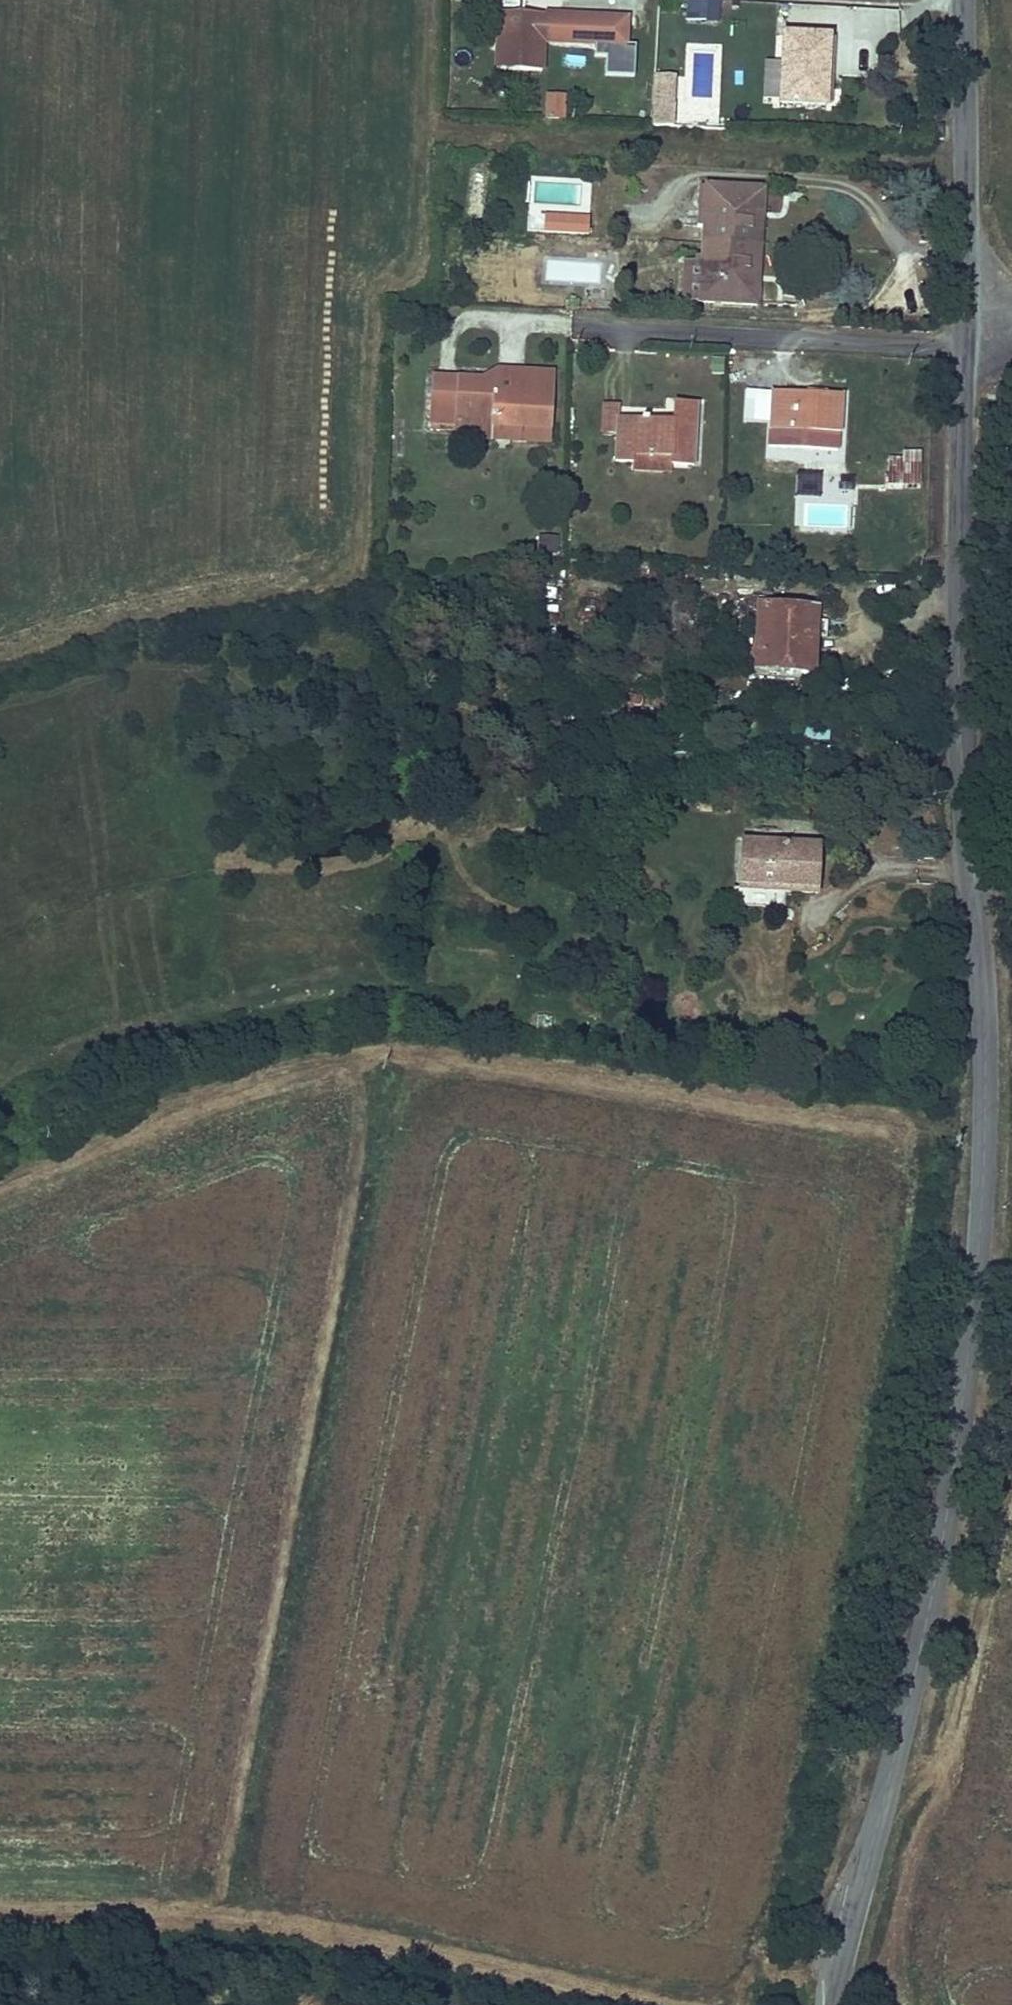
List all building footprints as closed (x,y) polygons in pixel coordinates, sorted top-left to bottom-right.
[(541,48),(563,50),(566,0),(520,0),(520,14),(543,15),(541,48)] [(719,21),(719,0),(684,0),(685,21),(719,21)] [(520,14),(518,47),(541,48),(543,15),(520,14)] [(841,18),(795,14),(791,82),(838,85),(841,18)] [(653,74),(650,127),(673,128),(676,75),(653,74)] [(565,122),(565,95),(544,95),(544,122),(565,122)] [(716,223),(770,226),(773,173),(718,169),(716,223)] [(587,235),(588,216),(544,214),(542,232),(587,235)] [(770,226),(716,223),(715,240),(713,279),(713,282),(766,287),(770,226)] [(713,279),(715,240),(699,239),(697,278),(713,279)] [(443,366),(442,410),(463,411),(463,403),(498,406),(498,414),(558,415),(560,360),(502,357),(500,367),(443,366)] [(850,379),(785,375),(784,418),(849,421),(850,379)] [(644,440),(676,442),(675,451),(700,451),(703,389),(680,387),(679,408),(625,406),(625,395),(605,395),(603,423),(624,424),(623,449),(643,451),(644,440)] [(644,440),(643,451),(642,457),(675,459),(675,451),(676,442),(644,440)] [(884,486),(921,487),(922,455),(885,454),(884,486)] [(537,553),(556,556),(559,539),(540,536),(537,553)] [(823,600),(774,597),(772,656),(821,660),(823,600)] [(757,839),(754,885),(826,889),(827,843),(757,839)]
